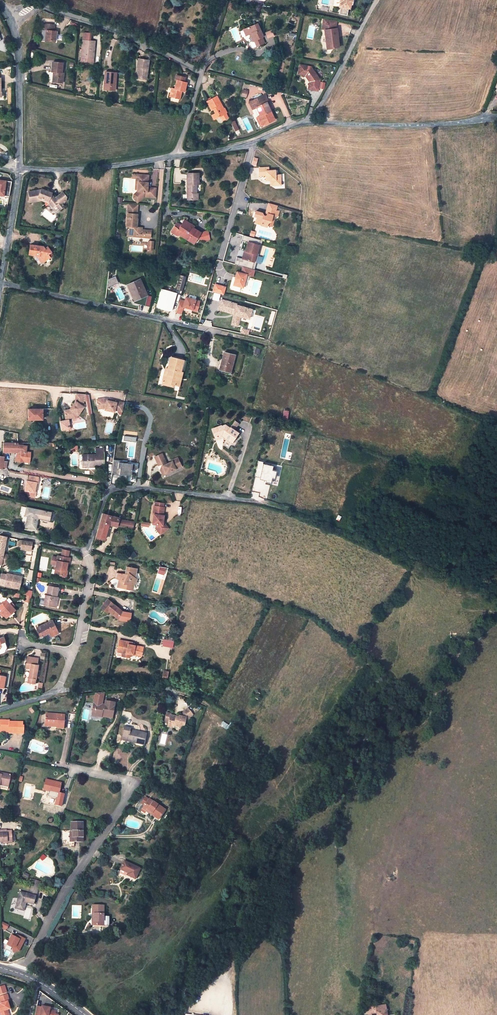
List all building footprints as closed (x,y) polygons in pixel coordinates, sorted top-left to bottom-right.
[(339,2),(340,2),(339,7),(340,7),(339,14),(347,16),(348,9),(350,9),(351,5),(351,3),(350,2),(350,0),(352,0),(339,0),(339,2)] [(325,19),(324,24),(328,25),(327,30),(326,30),(328,50),(338,49),(336,29),(337,22),(325,19)] [(44,24),(43,30),(46,31),(45,34),(45,41),(55,42),(56,32),(54,31),(54,25),(44,24)] [(245,36),(249,35),(251,34),(254,41),(257,46),(264,43),(262,37),(263,37),(257,24),(243,31),(245,36)] [(268,38),(274,37),(273,30),(266,32),(268,38)] [(83,33),(82,40),(80,62),(93,63),(95,41),(95,34),(83,33)] [(138,59),(137,68),(139,68),(137,78),(146,79),(149,61),(138,59)] [(47,82),(52,82),(62,83),(63,73),(61,73),(62,63),(52,62),(51,72),(48,72),(47,73),(46,80),(47,82)] [(300,65),(298,75),(306,76),(307,75),(311,82),(310,83),(308,90),(318,92),(320,81),(311,67),(300,65)] [(105,72),(104,82),(106,82),(106,90),(115,91),(116,73),(111,72),(105,72)] [(175,80),(176,80),(174,89),(172,88),(169,97),(180,99),(182,92),(184,92),(187,83),(184,82),(185,78),(176,75),(175,80)] [(269,102),(265,95),(249,102),(252,110),(256,108),(260,115),(257,116),(257,117),(262,125),(262,126),(275,120),(267,103),(269,102)] [(226,113),(216,97),(207,102),(211,111),(213,110),(215,113),(217,118),(226,113)] [(268,167),(259,168),(259,175),(265,175),(266,180),(270,180),(271,180),(273,181),(273,185),(280,185),(280,175),(275,175),(275,170),(268,170),(268,167)] [(187,200),(198,200),(198,193),(196,193),(196,185),(199,184),(198,173),(187,173),(187,200)] [(134,194),(133,198),(136,200),(139,201),(144,197),(144,196),(155,197),(156,188),(148,187),(146,184),(147,182),(148,179),(149,175),(139,174),(138,189),(138,191),(134,194)] [(49,193),(48,191),(41,189),(41,190),(28,192),(30,202),(41,200),(50,204),(53,207),(55,205),(59,202),(60,205),(62,204),(66,200),(66,197),(62,192),(54,198),(51,194),(49,193)] [(128,203),(127,214),(137,214),(138,204),(128,203)] [(266,207),(265,213),(266,214),(264,216),(263,215),(261,213),(255,211),(253,216),(256,217),(254,222),(260,224),(260,225),(266,226),(267,225),(267,223),(270,221),(272,222),(274,215),(276,216),(278,210),(275,209),(266,207)] [(128,236),(136,237),(136,234),(142,235),(142,231),(142,230),(140,230),(140,228),(138,227),(136,227),(137,219),(137,214),(127,214),(126,227),(129,227),(128,236)] [(174,226),(171,231),(178,235),(180,235),(193,244),(197,238),(202,241),(207,240),(206,232),(200,233),(193,228),(193,229),(190,227),(191,225),(185,220),(181,225),(178,229),(174,226)] [(259,245),(247,241),(245,251),(246,251),(244,259),(253,262),(256,254),(259,245)] [(29,254),(36,255),(39,256),(44,262),(50,258),(48,255),(50,253),(51,252),(47,247),(44,249),(43,247),(30,245),(29,254)] [(242,266),(241,273),(246,274),(252,276),(254,270),(242,266)] [(241,273),(237,271),(233,285),(242,287),(246,274),(241,273)] [(185,275),(178,274),(175,289),(181,290),(185,275)] [(115,276),(108,280),(107,288),(118,283),(115,276)] [(134,301),(147,295),(140,279),(127,285),(130,291),(133,289),(135,294),(132,295),(134,301)] [(225,287),(215,284),(213,292),(223,295),(225,287)] [(176,292),(160,289),(156,307),(171,311),(176,292)] [(214,293),(212,300),(219,301),(221,295),(214,293)] [(147,295),(134,301),(134,303),(145,306),(148,295),(147,295)] [(184,303),(179,302),(176,312),(181,313),(183,306),(192,309),(192,310),(197,311),(200,301),(186,297),(184,300),(184,303)] [(221,300),(218,310),(232,314),(234,313),(235,315),(233,316),(232,320),(238,322),(240,316),(248,319),(251,309),(236,305),(236,304),(221,300)] [(224,352),(219,369),(230,372),(235,355),(224,352)] [(164,370),(162,381),(175,385),(177,378),(179,378),(181,372),(184,360),(170,357),(167,368),(167,371),(164,370)] [(69,409),(64,411),(66,419),(68,418),(73,418),(75,414),(77,416),(84,408),(82,407),(84,404),(84,395),(76,394),(76,402),(69,409)] [(104,399),(97,400),(98,407),(102,406),(102,409),(104,408),(106,408),(105,410),(115,412),(115,410),(119,411),(121,414),(122,415),(125,403),(117,401),(117,402),(111,401),(108,401),(108,399),(104,399)] [(28,409),(28,419),(42,419),(42,409),(28,409)] [(66,419),(60,420),(62,430),(66,429),(67,431),(69,431),(69,429),(70,429),(68,418),(66,419)] [(212,429),(215,438),(223,435),(227,437),(226,438),(231,442),(238,433),(234,430),(238,423),(234,420),(230,428),(225,424),(221,426),(221,425),(212,429)] [(18,444),(3,443),(2,452),(15,453),(16,451),(26,452),(26,446),(22,445),(18,445),(18,444)] [(83,454),(83,465),(90,465),(90,467),(95,467),(95,465),(104,465),(104,448),(96,449),(96,454),(83,454)] [(26,452),(16,451),(15,453),(15,458),(17,458),(17,461),(23,462),(23,459),(30,460),(30,452),(26,452)] [(160,469),(162,473),(165,472),(166,473),(178,468),(176,464),(179,463),(177,457),(171,460),(172,461),(166,464),(162,454),(155,457),(159,465),(162,464),(162,465),(162,467),(161,467),(160,469)] [(127,461),(114,460),(112,473),(121,475),(121,478),(127,479),(127,475),(131,476),(132,469),(137,470),(138,465),(127,463),(127,461)] [(263,463),(258,462),(255,478),(266,480),(265,483),(271,484),(272,479),(275,479),(276,472),(272,471),(273,467),(263,465),(263,463)] [(39,476),(30,475),(29,481),(27,481),(25,490),(26,490),(25,495),(32,497),(33,492),(35,492),(35,487),(36,483),(38,483),(39,476)] [(49,522),(49,520),(51,513),(51,512),(26,507),(25,516),(27,516),(25,527),(35,529),(38,518),(42,519),(42,520),(49,522)] [(154,508),(153,507),(153,516),(152,526),(156,526),(156,530),(159,534),(165,530),(162,527),(163,523),(163,517),(162,517),(163,508),(154,508)] [(100,523),(96,537),(104,539),(108,525),(111,516),(102,513),(100,523)] [(118,526),(119,520),(120,518),(111,516),(108,525),(117,526),(118,526)] [(133,523),(119,520),(118,526),(132,528),(132,527),(133,523)] [(159,534),(160,536),(168,530),(163,523),(162,527),(165,530),(159,534)] [(1,564),(2,563),(6,564),(8,555),(3,554),(5,544),(7,544),(8,537),(0,536),(0,564),(1,564)] [(31,550),(31,549),(32,544),(32,542),(22,540),(21,548),(31,550)] [(56,565),(55,569),(58,570),(57,574),(66,576),(68,568),(67,567),(68,563),(69,563),(70,558),(68,557),(61,556),(58,555),(57,557),(56,565)] [(115,578),(116,579),(118,580),(117,586),(131,589),(132,584),(134,584),(135,584),(137,578),(134,576),(136,573),(137,569),(126,567),(126,570),(126,571),(128,572),(127,573),(125,573),(118,573),(115,578)] [(6,579),(5,582),(4,584),(6,584),(6,586),(10,587),(13,576),(6,575),(6,579)] [(21,578),(13,576),(10,587),(19,589),(21,578)] [(44,604),(53,607),(55,599),(56,599),(56,597),(57,597),(58,588),(48,586),(47,595),(45,595),(44,600),(44,604)] [(109,611),(117,618),(122,611),(108,599),(101,607),(107,613),(109,611)] [(0,605),(0,610),(1,611),(0,612),(0,614),(3,617),(5,615),(6,617),(8,615),(13,611),(15,609),(13,607),(15,605),(12,602),(9,604),(6,600),(0,605)] [(125,614),(122,611),(117,618),(120,620),(125,614)] [(37,628),(41,636),(44,635),(49,632),(51,631),(53,635),(58,633),(52,620),(37,628)] [(117,651),(123,652),(126,653),(125,656),(130,657),(130,654),(133,655),(134,653),(141,655),(143,648),(139,647),(139,646),(132,644),(128,643),(128,642),(119,640),(117,651)] [(29,677),(28,682),(35,684),(38,665),(37,664),(38,658),(29,657),(28,663),(27,663),(25,674),(28,675),(27,677),(29,677)] [(92,716),(102,717),(103,714),(112,715),(115,703),(105,701),(105,704),(102,703),(104,691),(99,691),(95,692),(94,703),(92,716)] [(192,715),(187,709),(182,713),(181,717),(178,716),(177,717),(176,717),(176,718),(174,718),(174,716),(170,715),(171,714),(167,713),(165,721),(169,722),(168,727),(174,729),(174,726),(179,728),(179,729),(183,729),(185,723),(186,718),(189,719),(190,717),(192,715)] [(65,715),(46,714),(45,726),(54,727),(54,726),(56,726),(56,727),(64,727),(65,715)] [(7,732),(7,731),(9,731),(9,733),(23,734),(23,726),(22,726),(22,722),(9,722),(9,720),(0,720),(0,732),(7,732)] [(124,727),(122,737),(127,738),(127,741),(143,745),(146,734),(130,730),(130,729),(124,727)] [(8,785),(10,774),(2,773),(2,775),(0,775),(0,783),(8,785)] [(49,790),(48,795),(58,798),(61,783),(46,779),(43,789),(49,790)] [(144,805),(143,807),(141,810),(141,811),(145,813),(146,814),(147,814),(148,813),(150,811),(152,813),(151,815),(155,818),(158,820),(165,810),(149,798),(148,799),(144,805)] [(70,831),(61,831),(61,845),(70,845),(70,847),(73,847),(74,843),(82,843),(82,823),(71,823),(70,831)] [(3,842),(12,841),(11,833),(11,830),(7,831),(1,831),(1,830),(0,830),(0,842),(3,842)] [(127,873),(127,875),(135,879),(140,869),(124,861),(120,869),(127,873)] [(31,884),(28,894),(35,896),(38,886),(31,884)] [(17,899),(16,905),(15,908),(23,910),(26,902),(33,904),(36,896),(35,896),(28,894),(19,892),(17,899)] [(103,906),(92,905),(92,913),(94,913),(93,925),(103,925),(103,906)] [(12,935),(7,945),(12,947),(15,951),(20,948),(25,939),(17,935),(16,937),(12,935)] [(1,1014),(9,1014),(7,1010),(10,1009),(7,1002),(9,1001),(7,995),(0,997),(0,1001),(1,1004),(0,1005),(1,1006),(0,1006),(0,1012),(1,1014)] [(375,1006),(377,1014),(387,1014),(385,1005),(375,1006)] [(37,1007),(35,1014),(55,1014),(56,1012),(50,1010),(50,1008),(48,1008),(45,1007),(42,1007),(42,1008),(37,1007)]
